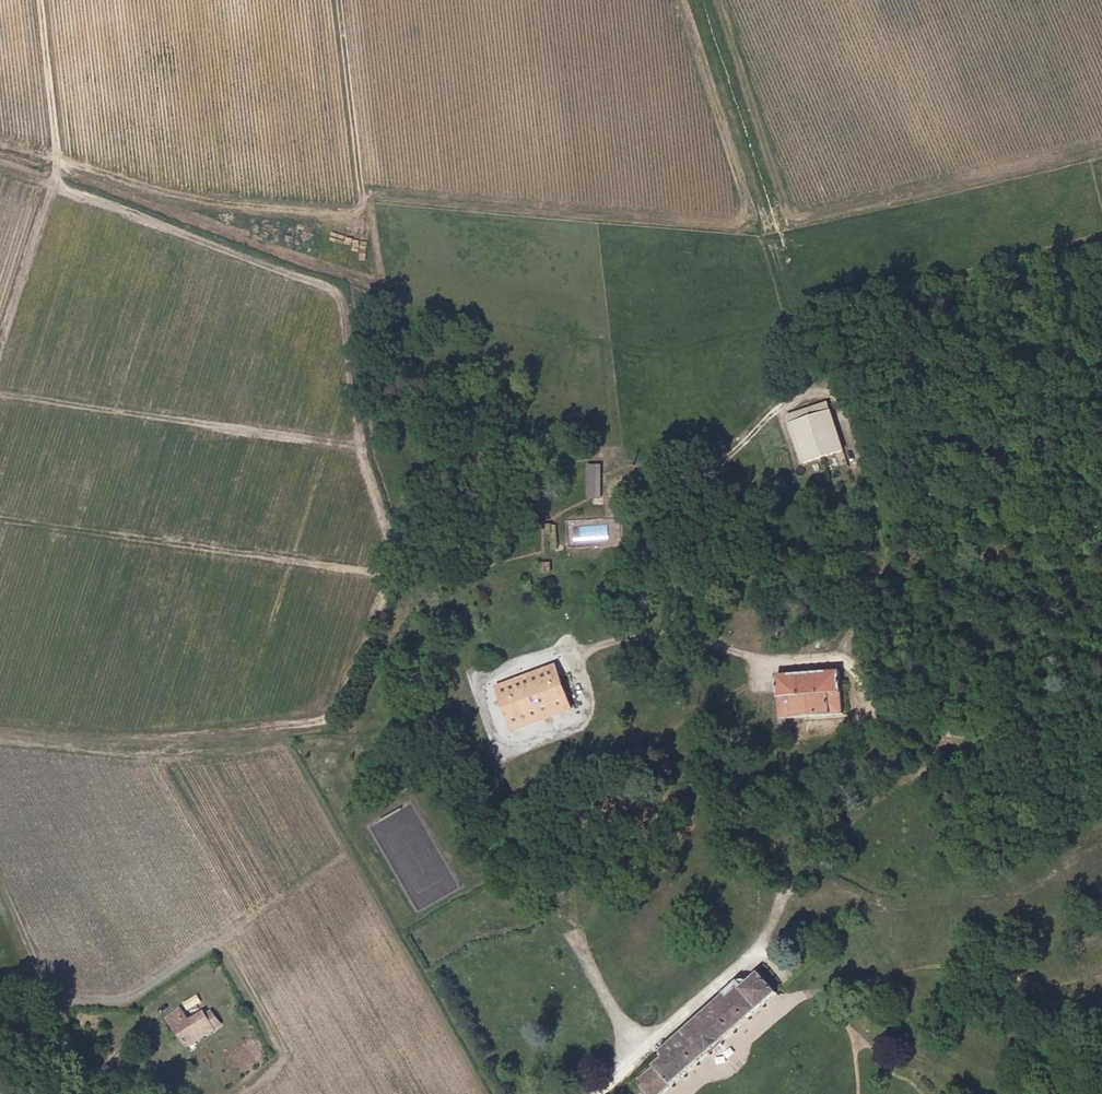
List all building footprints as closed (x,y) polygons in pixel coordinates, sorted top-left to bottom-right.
[(826,402),(795,412),(798,420),(828,410),(826,402)] [(795,412),(787,415),(802,463),(842,450),(828,410),(798,420),(795,412)] [(601,467),(589,467),(589,497),(601,497),(601,467)] [(552,534),(552,525),(543,526),(543,535),(552,534)] [(552,563),(541,564),(541,574),(552,573),(552,563)] [(498,688),(513,731),(571,709),(556,666),(498,688)] [(778,677),(781,718),(843,713),(840,672),(778,677)] [(641,1091),(644,1093),(663,1093),(777,994),(760,974),(744,988),(740,984),(662,1052),(667,1057),(638,1083),(644,1089),(641,1091)] [(185,1036),(182,1038),(187,1047),(221,1027),(213,1012),(206,1016),(204,1013),(189,1022),(181,1009),(169,1017),(176,1029),(179,1027),(185,1036)] [(176,1029),(182,1038),(185,1036),(179,1027),(176,1029)]
